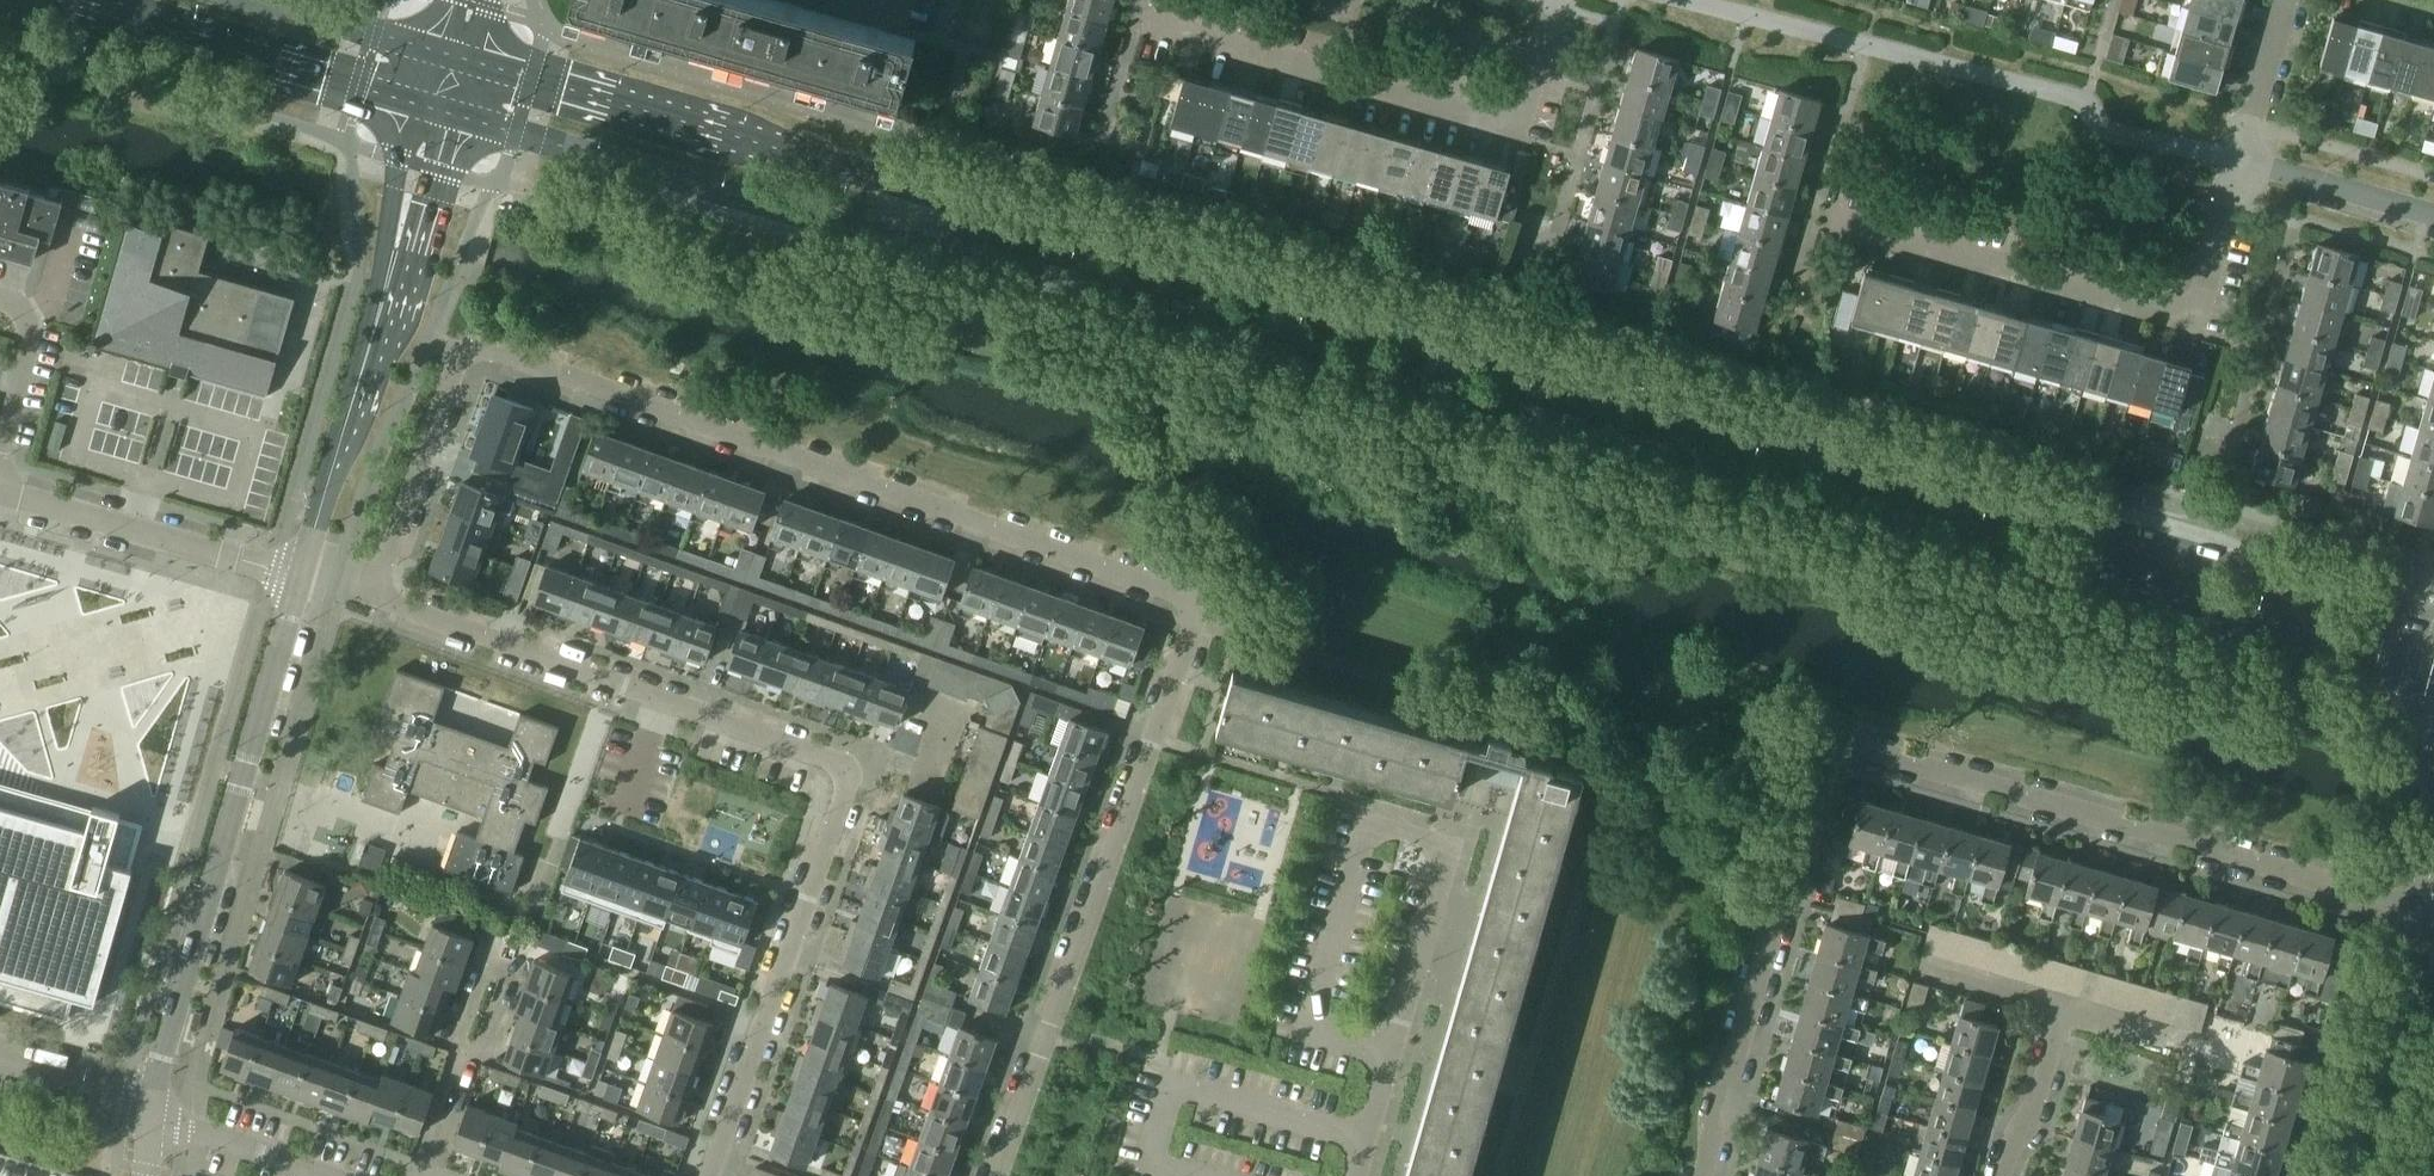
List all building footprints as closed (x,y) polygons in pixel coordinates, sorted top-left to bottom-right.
[(654,28),(662,0),(572,0),(571,5),(654,28)] [(736,52),(750,0),(662,0),(654,28),(736,52)] [(817,75),(834,16),(792,3),(780,0),(750,0),(736,52),(817,75)] [(1067,8),(1109,20),(1114,0),(1070,0),(1067,8)] [(2189,5),(2237,19),(2242,0),(2190,0),(2189,5)] [(1952,4),(1949,13),(1961,17),(1964,7),(1952,4)] [(2189,5),(2182,28),(2230,42),(2237,19),(2189,5)] [(1067,8),(1059,37),(1101,48),(1109,20),(1067,8)] [(1979,9),(1975,21),(1984,24),(1988,11),(1979,9)] [(1020,10),(1016,24),(1030,28),(1034,14),(1020,10)] [(2000,28),(2003,18),(1989,14),(1986,24),(2000,28)] [(834,16),(817,75),(900,99),(917,39),(876,27),(834,16)] [(2320,64),(2346,71),(2359,23),(2334,16),(2320,64)] [(2346,71),(2369,78),(2382,30),(2359,23),(2346,71)] [(1030,28),(1016,24),(1011,38),(1025,42),(1030,28)] [(2182,28),(2176,51),(2224,65),(2230,42),(2182,28)] [(2369,78),(2391,84),(2405,36),(2382,30),(2369,78)] [(2130,38),(2112,33),(2108,49),(2126,55),(2130,38)] [(2056,36),(2053,45),(2076,52),(2079,43),(2056,36)] [(2391,84),(2414,91),(2428,43),(2405,36),(2391,84)] [(1059,37),(1051,65),(1092,77),(1101,48),(1059,37)] [(2433,96),(2433,45),(2428,43),(2414,91),(2433,96)] [(1638,48),(1630,77),(1671,89),(1679,60),(1638,48)] [(2164,48),(2157,73),(2216,90),(2224,65),(2176,51),(2164,48)] [(1051,65),(1043,93),(1084,105),(1092,77),(1051,65)] [(1003,67),(999,81),(1013,85),(1017,71),(1003,67)] [(1195,136),(1197,131),(1211,83),(1185,76),(1172,123),(1173,124),(1171,129),(1195,136)] [(1630,77),(1622,106),(1663,118),(1671,89),(1630,77)] [(1013,85),(999,81),(995,95),(1009,99),(1013,85)] [(1197,131),(1220,137),(1233,89),(1211,83),(1197,131)] [(1709,84),(1705,99),(1718,102),(1722,88),(1709,84)] [(1220,137),(1243,144),(1256,96),(1233,89),(1220,137)] [(1781,89),(1772,118),(1813,130),(1822,101),(1781,89)] [(1729,90),(1725,105),(1739,108),(1743,94),(1729,90)] [(1084,105),(1043,93),(1038,110),(1027,112),(1021,134),(1061,145),(1065,131),(1076,135),(1084,105)] [(1243,144),(1266,150),(1279,103),(1256,96),(1243,144)] [(1718,102),(1705,99),(1701,113),(1714,117),(1718,102)] [(1263,161),(1285,168),(1302,109),(1279,103),(1266,150),(1263,161)] [(1739,108),(1725,105),(1721,119),(1735,123),(1739,108)] [(1622,106),(1614,134),(1655,146),(1663,118),(1622,106)] [(1302,109),(1285,168),(1308,175),(1312,164),(1325,116),(1302,109)] [(1312,164),(1335,170),(1348,122),(1325,116),(1312,164)] [(2375,136),(2378,123),(2358,117),(2355,130),(2375,136)] [(1772,118),(1764,147),(1805,158),(1813,130),(1772,118)] [(1335,170),(1357,177),(1371,129),(1348,122),(1335,170)] [(1357,177),(1380,183),(1394,136),(1371,129),(1357,177)] [(1614,134),(1606,163),(1647,174),(1655,146),(1614,134)] [(1380,183),(1403,190),(1417,142),(1394,136),(1380,183)] [(1692,141),(1688,156),(1702,159),(1706,145),(1692,141)] [(1423,208),(1426,197),(1440,149),(1417,142),(1403,190),(1400,201),(1423,208)] [(1713,147),(1709,162),(1723,165),(1727,151),(1713,147)] [(1764,147),(1756,175),(1797,187),(1805,158),(1764,147)] [(1426,197),(1449,203),(1463,155),(1440,149),(1426,197)] [(1449,203),(1472,210),(1486,162),(1463,155),(1449,203)] [(1702,159),(1688,156),(1684,170),(1698,174),(1702,159)] [(1486,162),(1472,210),(1514,222),(1526,178),(1510,174),(1511,169),(1486,162)] [(1723,165),(1709,162),(1705,176),(1719,180),(1723,165)] [(1606,163),(1597,191),(1639,203),(1647,174),(1606,163)] [(1203,191),(1207,177),(1186,172),(1182,185),(1203,191)] [(1756,175),(1748,203),(1789,215),(1797,187),(1756,175)] [(35,259),(42,235),(53,238),(64,201),(31,192),(32,189),(8,182),(7,185),(0,183),(0,249),(35,259)] [(1215,182),(1213,192),(1227,196),(1230,186),(1215,182)] [(1597,191),(1589,220),(1630,231),(1639,203),(1597,191)] [(1271,210),(1274,200),(1259,196),(1256,205),(1271,210)] [(1672,212),(1685,216),(1690,202),(1676,198),(1672,212)] [(1293,216),(1296,204),(1287,202),(1284,213),(1293,216)] [(1323,208),(1303,202),(1299,217),(1319,223),(1323,208)] [(1748,203),(1740,232),(1781,244),(1789,215),(1748,203)] [(1697,204),(1693,218),(1706,222),(1710,208),(1697,204)] [(1681,230),(1685,216),(1672,212),(1668,227),(1681,230)] [(1706,222),(1693,218),(1689,233),(1702,236),(1706,222)] [(1589,220),(1581,248),(1622,260),(1630,231),(1589,220)] [(153,229),(127,222),(92,345),(268,396),(296,297),(201,269),(211,234),(165,221),(160,236),(152,234),(153,229)] [(1393,231),(1390,241),(1405,245),(1408,235),(1393,231)] [(1740,232),(1732,260),(1773,272),(1781,244),(1740,232)] [(1441,234),(1435,255),(1456,262),(1462,241),(1441,234)] [(1415,239),(1412,249),(1427,253),(1430,243),(1415,239)] [(2319,243),(2310,272),(2352,284),(2360,255),(2319,243)] [(1482,269),(1487,251),(1464,244),(1459,262),(1482,269)] [(1622,260),(1581,248),(1573,277),(1614,289),(1622,260)] [(1660,255),(1656,269),(1669,273),(1673,259),(1660,255)] [(1732,260),(1723,289),(1765,301),(1773,272),(1732,260)] [(1681,261),(1677,275),(1690,279),(1694,265),(1681,261)] [(1669,273),(1656,269),(1652,284),(1665,288),(1669,273)] [(1852,319),(1877,326),(1891,278),(1866,271),(1852,319)] [(2310,272),(2302,301),(2343,313),(2352,284),(2310,272)] [(1690,279),(1677,275),(1672,290),(1686,293),(1690,279)] [(1877,326),(1900,333),(1914,285),(1891,278),(1877,326)] [(2389,279),(2385,294),(2399,298),(2403,283),(2389,279)] [(1900,333),(1923,339),(1937,291),(1914,285),(1900,333)] [(2410,285),(2406,300),(2419,303),(2423,289),(2410,285)] [(1765,301),(1723,289),(1715,318),(1711,333),(1738,340),(1742,326),(1756,330),(1765,301)] [(1843,289),(1832,326),(1848,330),(1859,294),(1843,289)] [(1923,339),(1946,346),(1960,298),(1937,291),(1923,339)] [(2399,298),(2385,294),(2381,308),(2395,311),(2399,298)] [(1946,346),(1969,352),(1983,304),(1960,298),(1946,346)] [(2419,303),(2406,300),(2402,313),(2415,317),(2419,303)] [(2302,301),(2294,329),(2335,341),(2343,313),(2302,301)] [(1969,352),(1992,359),(2006,311),(1983,304),(1969,352)] [(1992,359),(2015,366),(2029,318),(2006,311),(1992,359)] [(2035,381),(2038,372),(2052,324),(2029,318),(2015,366),(2012,375),(2035,381)] [(2038,372),(2061,379),(2075,331),(2052,324),(2038,372)] [(2294,329),(2286,358),(2327,369),(2335,341),(2294,329)] [(2061,379),(2084,385),(2098,337),(2075,331),(2061,379)] [(2373,336),(2369,351),(2382,355),(2386,340),(2373,336)] [(2084,385),(2107,392),(2121,344),(2098,337),(2084,385)] [(2394,342),(2389,357),(2403,360),(2407,346),(2394,342)] [(2107,392),(2130,398),(2144,350),(2121,344),(2107,392)] [(2130,398),(2153,405),(2167,357),(2144,350),(2130,398)] [(2382,355),(2369,351),(2365,365),(2378,368),(2382,355)] [(2167,357),(2153,405),(2178,412),(2179,408),(2197,414),(2208,377),(2189,372),(2192,364),(2167,357)] [(2403,360),(2389,357),(2385,370),(2399,374),(2403,360)] [(2286,358),(2278,386),(2319,398),(2327,369),(2286,358)] [(1844,371),(1843,374),(1862,379),(1865,367),(1844,371)] [(1908,391),(1911,382),(1905,381),(1901,383),(1899,389),(1908,391)] [(2278,386),(2270,415),(2311,426),(2319,398),(2278,386)] [(482,410),(474,434),(480,436),(474,454),(480,456),(475,470),(474,469),(540,493),(556,499),(559,500),(565,483),(568,475),(583,431),(588,418),(573,412),(568,426),(552,469),(548,483),(544,481),(545,477),(531,472),(534,462),(518,456),(527,430),(533,433),(539,416),(534,414),(536,407),(496,393),(496,394),(489,413),(482,410)] [(2357,393),(2353,408),(2366,411),(2370,397),(2357,393)] [(1957,395),(1955,404),(1967,407),(1970,399),(1957,395)] [(2420,427),(2433,431),(2433,400),(2428,398),(2420,427)] [(1981,399),(1977,412),(1987,415),(1990,405),(1987,400),(1981,399)] [(2377,399),(2373,413),(2387,417),(2391,403),(2377,399)] [(2366,411),(2353,408),(2349,421),(2362,425),(2366,411)] [(2035,413),(2032,425),(2045,429),(2049,417),(2035,413)] [(2387,417),(2373,413),(2369,427),(2383,431),(2387,417)] [(2270,415),(2261,443),(2303,455),(2311,426),(2270,415)] [(2412,455),(2433,462),(2433,431),(2420,427),(2412,455)] [(597,472),(611,477),(625,440),(597,430),(580,477),(593,482),(597,472)] [(2095,436),(2093,444),(2114,450),(2116,442),(2095,436)] [(624,482),(639,487),(652,450),(625,440),(611,477),(608,487),(621,491),(624,482)] [(2143,442),(2138,458),(2171,467),(2175,451),(2143,442)] [(2303,455),(2261,443),(2253,472),(2294,484),(2303,455)] [(652,492),(667,497),(680,460),(652,450),(639,487),(636,497),(649,502),(652,492)] [(2341,450),(2336,465),(2350,468),(2354,454),(2341,450)] [(2404,484),(2433,492),(2433,462),(2412,455),(2404,484)] [(2361,456),(2357,470),(2370,474),(2374,460),(2361,456)] [(680,502),(695,507),(708,470),(680,460),(667,497),(664,507),(677,512),(680,502)] [(2350,468),(2336,465),(2332,478),(2346,482),(2350,468)] [(464,481),(454,510),(493,524),(499,508),(511,512),(516,500),(535,507),(535,505),(540,493),(474,469),(473,471),(474,471),(470,482),(469,481),(469,482),(464,481)] [(708,512),(723,517),(736,480),(708,470),(695,507),(692,517),(705,522),(708,512)] [(2370,474),(2357,470),(2353,484),(2366,488),(2370,474)] [(736,480),(723,517),(720,527),(732,532),(736,522),(752,528),(765,491),(736,480)] [(578,488),(565,483),(559,500),(554,513),(567,518),(578,488)] [(2404,484),(2395,513),(2433,524),(2433,492),(2404,484)] [(2356,513),(2361,496),(2348,492),(2343,509),(2356,513)] [(540,493),(535,505),(555,512),(559,500),(556,499),(540,493)] [(786,540),(801,545),(814,508),(786,498),(769,545),(783,550),(786,540)] [(814,550),(829,555),(842,518),(814,508),(801,545),(797,555),(810,560),(814,550)] [(454,510),(443,539),(483,553),(483,552),(493,524),(454,510)] [(580,512),(577,521),(595,527),(598,518),(580,512)] [(842,560),(857,565),(871,528),(842,518),(829,555),(826,565),(838,570),(842,560)] [(590,541),(592,534),(552,519),(542,546),(557,551),(564,532),(590,541)] [(605,531),(623,537),(626,528),(608,522),(605,531)] [(870,570),(885,575),(898,538),(871,528),(857,565),(854,575),(867,579),(870,570)] [(636,532),(633,541),(651,547),(654,538),(636,532)] [(617,551),(620,544),(592,534),(590,541),(617,551)] [(898,580),(913,585),(926,548),(898,538),(885,575),(882,585),(894,589),(898,580)] [(483,553),(443,539),(433,569),(472,584),(478,566),(491,571),(496,557),(483,552),(483,553)] [(661,551),(679,557),(682,548),(664,542),(661,551)] [(645,561),(648,554),(620,544),(617,551),(645,561)] [(716,571),(745,581),(756,551),(744,547),(736,568),(720,562),(716,571)] [(913,585),(909,594),(922,599),(924,594),(940,600),(955,558),(926,548),(913,585)] [(756,551),(745,581),(757,585),(768,556),(756,551)] [(689,561),(707,567),(710,558),(692,552),(689,561)] [(674,571),(676,564),(648,554),(645,561),(674,571)] [(518,555),(515,564),(529,569),(533,560),(518,555)] [(728,555),(725,563),(733,566),(736,558),(728,555)] [(529,569),(515,564),(504,595),(518,600),(529,569)] [(702,581),(704,574),(676,564),(674,571),(702,581)] [(550,613),(562,617),(577,575),(549,565),(536,601),(554,608),(552,612),(550,612),(550,613)] [(975,608),(991,613),(1004,576),(975,565),(959,612),(972,617),(975,608)] [(734,614),(744,588),(704,574),(702,581),(727,590),(721,609),(734,614)] [(575,615),(592,621),(605,585),(577,575),(562,617),(575,622),(575,621),(573,620),(575,615)] [(1003,617),(1018,623),(1019,623),(1032,586),(1004,576),(991,613),(987,622),(1000,627),(1003,617)] [(788,586),(771,580),(768,589),(784,595),(788,586)] [(606,633),(618,637),(633,595),(605,585),(592,621),(609,627),(608,632),(606,632),(606,633)] [(1031,627),(1046,633),(1047,633),(1060,596),(1032,586),(1019,623),(1018,623),(1015,632),(1028,637),(1031,627)] [(781,609),(783,602),(744,588),(734,614),(748,619),(755,600),(781,609)] [(794,598),(813,605),(816,596),(797,589),(794,598)] [(631,635),(648,641),(662,605),(633,595),(618,637),(630,642),(631,640),(629,640),(631,635)] [(1059,638),(1074,643),(1075,643),(1088,606),(1060,596),(1047,633),(1046,633),(1043,642),(1056,647),(1059,638)] [(844,606),(826,599),(822,608),(841,615),(844,606)] [(809,619),(811,612),(783,602),(781,609),(809,619)] [(661,653),(674,657),(689,615),(662,605),(648,641),(665,647),(663,652),(662,652),(661,653)] [(1087,647),(1102,653),(1103,653),(1116,615),(1088,606),(1075,643),(1074,643),(1071,652),(1084,657),(1087,647)] [(850,618),(869,625),(872,615),(853,609),(850,618)] [(837,629),(839,622),(811,612),(809,619),(837,629)] [(913,641),(935,648),(945,619),(933,614),(926,634),(917,631),(913,641)] [(689,615),(674,657),(686,661),(687,660),(685,660),(687,655),(704,661),(717,625),(689,615)] [(1144,626),(1116,615),(1103,653),(1102,653),(1099,662),(1112,667),(1115,657),(1131,663),(1131,661),(1145,666),(1156,635),(1142,630),(1144,626)] [(908,628),(881,618),(878,628),(905,638),(908,628)] [(945,619),(935,648),(973,662),(977,653),(950,643),(957,623),(945,619)] [(865,639),(868,632),(839,622),(837,629),(865,639)] [(743,677),(755,681),(771,639),(742,629),(729,665),(747,671),(745,676),(743,675),(743,677)] [(892,649),(895,642),(868,632),(865,639),(892,649)] [(768,679),(785,685),(798,648),(771,639),(755,681),(767,685),(768,684),(766,684),(768,679)] [(921,659),(923,652),(895,642),(892,649),(921,659)] [(798,696),(811,701),(826,658),(798,648),(785,685),(802,691),(801,696),(799,695),(798,696)] [(984,666),(1002,672),(1005,663),(987,656),(984,666)] [(824,699),(842,705),(855,668),(826,658),(811,701),(823,705),(824,704),(822,703),(824,699)] [(956,695),(965,667),(952,662),(942,690),(956,695)] [(1015,666),(1012,676),(1030,682),(1033,673),(1015,666)] [(970,695),(979,672),(965,667),(956,695),(968,699),(970,695)] [(854,716),(867,721),(882,678),(855,668),(842,705),(858,711),(856,716),(855,715),(854,716)] [(429,796),(485,817),(478,838),(458,831),(445,868),(512,892),(525,855),(514,851),(526,819),(537,823),(537,821),(536,821),(548,788),(549,788),(550,786),(528,779),(535,759),(547,763),(547,761),(546,761),(558,728),(559,728),(560,727),(521,713),(520,714),(521,715),(510,747),(433,720),(445,687),(446,688),(446,686),(397,669),(397,670),(398,671),(374,737),(373,737),(372,739),(394,746),(387,766),(375,762),(375,764),(376,764),(364,797),(363,797),(362,798),(401,812),(402,811),(401,810),(412,779),(433,786),(429,796)] [(1234,670),(1218,727),(1454,795),(1470,738),(1469,737),(1468,738),(1275,682),(1236,671),(1237,671),(1234,670)] [(986,697),(1013,684),(979,672),(970,695),(983,700),(987,698),(986,697)] [(1039,685),(1057,692),(1061,682),(1042,676),(1039,685)] [(882,678),(867,721),(879,725),(879,724),(878,723),(879,719),(897,725),(910,689),(882,678)] [(994,713),(1021,700),(1013,684),(986,697),(987,698),(993,712),(994,713)] [(1068,696),(1085,702),(1089,692),(1071,686),(1068,696)] [(1089,692),(1085,702),(1113,712),(1127,717),(1133,701),(1119,696),(1090,687),(1089,692)] [(1032,691),(1021,722),(1030,726),(1036,709),(1056,716),(1061,701),(1032,691)] [(953,804),(981,814),(1021,701),(1021,700),(994,713),(993,712),(990,713),(985,727),(981,725),(971,754),(965,752),(962,762),(961,762),(960,765),(966,768),(953,804)] [(1071,717),(1062,744),(1097,757),(1107,730),(1071,717)] [(975,727),(977,722),(968,719),(966,724),(975,727)] [(1495,1082),(1504,1049),(1584,771),(1527,754),(1526,756),(1527,756),(1526,760),(1508,755),(1513,738),(1491,731),(1484,754),(1485,755),(1483,763),(1522,774),(1448,1031),(1407,1175),(1468,1175),(1495,1082)] [(1015,739),(1008,759),(1017,762),(1024,742),(1015,739)] [(1062,744),(1052,772),(1087,785),(1097,757),(1062,744)] [(1017,762),(1008,759),(1001,778),(1010,782),(1017,762)] [(1052,772),(1041,801),(1077,813),(1087,785),(1052,772)] [(67,1018),(74,995),(96,1001),(134,869),(130,867),(142,824),(121,818),(122,813),(94,806),(93,809),(0,783),(0,998),(67,1018)] [(932,833),(962,844),(969,846),(981,814),(953,804),(951,810),(905,793),(898,811),(894,809),(894,808),(893,807),(889,818),(932,834),(932,833)] [(995,795),(988,815),(997,818),(1004,798),(995,795)] [(1877,868),(1882,850),(1881,850),(1893,809),(1862,800),(1861,805),(1847,801),(1837,838),(1869,846),(1865,863),(1864,863),(1863,864),(1877,868)] [(1041,801),(1032,828),(1067,841),(1077,813),(1041,801)] [(1906,877),(1911,859),(1910,859),(1922,817),(1893,809),(1881,850),(1882,850),(1899,855),(1894,872),(1893,871),(1892,873),(1906,877)] [(997,818),(988,815),(981,834),(990,837),(997,818)] [(1935,886),(1941,867),(1940,867),(1952,826),(1922,817),(1910,859),(1911,859),(1928,864),(1923,880),(1922,880),(1922,882),(1935,886)] [(922,861),(932,834),(889,818),(884,832),(885,832),(886,831),(891,832),(885,848),(922,861)] [(1965,894),(1970,876),(1969,876),(1981,835),(1952,826),(1940,867),(1941,867),(1958,872),(1953,888),(1952,888),(1952,890),(1965,894)] [(1032,828),(1021,856),(1057,869),(1067,841),(1032,828)] [(1969,876),(1970,876),(1987,881),(1982,899),(1994,902),(1999,884),(2012,888),(2024,847),(1981,835),(1969,876)] [(610,847),(581,837),(562,891),(590,901),(610,847)] [(358,868),(378,876),(379,873),(387,850),(367,843),(358,868)] [(962,844),(952,872),(959,875),(969,846),(962,844)] [(590,901),(614,909),(634,855),(610,847),(590,901)] [(912,889),(922,861),(885,848),(878,867),(874,865),(874,863),(873,863),(869,874),(912,889)] [(2053,919),(2059,901),(2058,901),(2070,860),(2028,848),(2020,875),(2032,878),(2028,892),(2046,897),(2041,913),(2040,915),(2053,919)] [(975,850),(968,870),(977,873),(984,853),(975,850)] [(639,918),(658,864),(634,855),(614,909),(639,918)] [(1021,856),(1012,884),(1047,897),(1057,869),(1021,856)] [(2082,927),(2088,909),(2087,909),(2099,868),(2070,860),(2058,901),(2059,901),(2075,906),(2071,922),(2070,921),(2069,923),(2082,927)] [(663,927),(683,873),(658,864),(639,918),(663,927)] [(2112,936),(2117,918),(2128,877),(2099,868),(2087,909),(2088,909),(2105,914),(2100,930),(2099,930),(2098,932),(2112,936)] [(286,870),(278,895),(318,909),(327,885),(286,870)] [(977,873),(968,870),(961,889),(970,893),(977,873)] [(952,872),(942,900),(949,903),(959,875),(952,872)] [(689,930),(707,881),(686,874),(683,873),(663,927),(664,927),(668,916),(690,924),(688,929),(689,930)] [(1821,873),(1817,886),(1831,890),(1834,877),(1821,873)] [(902,917),(912,889),(869,874),(864,890),(865,890),(865,888),(870,890),(865,904),(902,917)] [(2147,926),(2161,930),(2173,890),(2128,877),(2117,918),(2134,923),(2130,939),(2129,939),(2128,940),(2142,944),(2147,926)] [(712,944),(731,890),(707,881),(689,930),(712,938),(711,943),(712,944)] [(374,884),(370,895),(378,898),(382,887),(374,884)] [(1012,884),(1001,912),(1037,925),(1047,897),(1012,884)] [(712,944),(740,954),(745,940),(754,914),(759,900),(731,890),(712,944)] [(2200,961),(2205,943),(2217,902),(2173,890),(2161,930),(2193,940),(2188,956),(2187,955),(2187,957),(2200,961)] [(278,895),(269,919),(309,934),(318,909),(278,895)] [(1838,896),(1835,908),(1863,916),(1867,903),(1838,896)] [(375,901),(365,898),(360,912),(370,915),(375,901)] [(942,900),(932,928),(939,931),(949,903),(942,900)] [(2230,970),(2235,951),(2234,951),(2246,910),(2217,902),(2205,943),(2222,948),(2218,964),(2217,964),(2216,966),(2230,970)] [(892,945),(902,917),(865,904),(858,923),(854,921),(854,919),(853,919),(849,930),(892,945)] [(1867,904),(1863,916),(1874,919),(1877,907),(1867,904)] [(434,922),(425,948),(465,962),(474,937),(473,937),(479,920),(441,906),(436,923),(434,922)] [(956,906),(949,926),(958,929),(965,909),(956,906)] [(1827,922),(1819,952),(1861,964),(1861,963),(1866,946),(1881,951),(1883,952),(1887,939),(1859,931),(1863,916),(1835,908),(1831,923),(1827,922)] [(2259,978),(2264,960),(2275,919),(2246,910),(2234,951),(2235,951),(2252,956),(2247,973),(2246,972),(2246,974),(2259,978)] [(1001,912),(992,940),(1027,953),(1037,925),(1001,912)] [(377,916),(372,929),(382,933),(387,919),(377,916)] [(269,919),(260,943),(301,958),(309,934),(269,919)] [(2289,986),(2294,968),(2293,968),(2305,928),(2275,919),(2264,960),(2281,965),(2277,981),(2276,981),(2275,983),(2289,986)] [(958,929),(949,926),(942,945),(951,949),(958,929)] [(932,928),(922,956),(929,958),(939,931),(932,928)] [(2305,928),(2293,968),(2294,968),(2311,973),(2306,989),(2305,989),(2305,991),(2304,992),(2335,1000),(2350,947),(2333,941),(2334,936),(2305,928)] [(382,933),(372,929),(368,943),(377,946),(382,933)] [(901,948),(892,945),(849,930),(844,944),(846,944),(846,942),(851,944),(845,962),(890,978),(901,948)] [(352,934),(347,948),(357,951),(362,938),(352,934)] [(578,943),(567,939),(562,952),(573,956),(578,943)] [(992,940),(982,968),(1017,981),(1027,953),(992,940)] [(301,958),(260,943),(251,969),(291,984),(301,958)] [(573,956),(584,960),(588,951),(589,947),(578,943),(573,956)] [(614,945),(609,958),(621,962),(625,949),(614,945)] [(357,951),(347,948),(342,961),(352,965),(357,951)] [(425,948),(417,971),(417,972),(451,984),(451,986),(456,988),(465,962),(425,948)] [(637,953),(625,949),(621,962),(632,966),(637,953)] [(1819,952),(1811,981),(1853,993),(1853,992),(1858,975),(1873,980),(1875,981),(1879,968),(1861,963),(1861,964),(1819,952)] [(894,975),(889,989),(915,998),(929,958),(922,956),(913,982),(894,975)] [(535,959),(527,984),(567,998),(576,973),(535,959)] [(935,962),(924,995),(953,1005),(959,991),(938,983),(944,965),(935,962)] [(360,964),(355,978),(365,981),(370,968),(360,964)] [(674,981),(679,968),(667,964),(662,977),(674,981)] [(674,981),(685,985),(690,972),(679,968),(674,981)] [(1017,981),(982,968),(971,997),(1007,1010),(1017,981)] [(412,969),(403,994),(443,1008),(451,986),(451,984),(417,972),(417,971),(412,969)] [(365,981),(355,978),(350,991),(360,995),(365,981)] [(1811,981),(1802,1010),(1844,1022),(1849,1005),(1865,1009),(1864,1010),(1867,1011),(1871,997),(1853,992),(1853,993),(1811,981)] [(1907,1009),(1921,1013),(1929,985),(1915,981),(1907,1009)] [(365,982),(361,995),(367,997),(371,984),(365,982)] [(820,997),(816,1009),(858,1024),(868,996),(832,983),(825,1001),(821,999),(821,997),(820,997)] [(261,994),(275,999),(278,989),(265,984),(261,994)] [(334,984),(329,997),(339,1001),(344,987),(334,984)] [(517,1010),(523,1012),(523,1010),(558,1023),(559,1021),(567,998),(527,984),(517,1010)] [(737,1004),(740,995),(722,988),(719,997),(737,1004)] [(278,989),(275,999),(288,1004),(292,994),(278,989)] [(903,1009),(893,1036),(900,1039),(915,998),(889,989),(884,1003),(903,1009)] [(627,1006),(637,1009),(641,996),(631,993),(627,1006)] [(443,1008),(403,994),(393,1020),(433,1035),(443,1008)] [(679,994),(666,1033),(705,1047),(714,1023),(704,1019),(709,1005),(679,994)] [(953,1005),(924,995),(912,1027),(922,1031),(928,1014),(948,1021),(953,1005)] [(1965,998),(1953,1041),(1991,1052),(1998,1025),(1981,1020),(1986,1004),(1965,998)] [(610,999),(605,1013),(615,1016),(620,1002),(610,999)] [(310,1011),(323,1016),(327,1007),(313,1002),(310,1011)] [(327,1007),(323,1016),(337,1021),(340,1011),(327,1007)] [(818,1022),(812,1039),(848,1052),(858,1024),(816,1009),(811,1022),(812,1022),(813,1020),(818,1022)] [(523,1012),(515,1034),(555,1049),(564,1023),(559,1021),(558,1023),(523,1010),(523,1012)] [(1802,1010),(1794,1040),(1836,1052),(1836,1051),(1841,1034),(1856,1039),(1858,1040),(1862,1027),(1844,1022),(1802,1010)] [(615,1016),(605,1013),(600,1026),(610,1029),(615,1016)] [(358,1029),(372,1033),(375,1024),(362,1019),(358,1029)] [(2278,1022),(2275,1035),(2302,1042),(2305,1030),(2278,1022)] [(375,1024),(372,1033),(385,1038),(389,1029),(375,1024)] [(223,1026),(218,1045),(228,1048),(222,1067),(247,1076),(262,1036),(236,1027),(235,1029),(223,1026)] [(961,1026),(952,1052),(987,1065),(997,1039),(961,1026)] [(618,1029),(613,1043),(623,1046),(628,1033),(618,1029)] [(666,1033),(657,1057),(697,1071),(705,1047),(666,1033)] [(555,1049),(515,1034),(505,1060),(545,1075),(555,1049)] [(2241,1074),(2258,1079),(2259,1077),(2300,1089),(2308,1060),(2306,1060),(2310,1046),(2301,1044),(2302,1042),(2275,1035),(2271,1034),(2262,1067),(2246,1062),(2247,1061),(2245,1061),(2241,1074)] [(247,1076),(272,1085),(286,1044),(262,1036),(247,1076)] [(893,1036),(883,1064),(890,1066),(900,1039),(893,1036)] [(407,1046),(420,1051),(424,1041),(410,1037),(407,1046)] [(1936,1066),(1946,1069),(1983,1079),(1991,1052),(1953,1041),(1944,1038),(1936,1066)] [(800,1053),(796,1064),(839,1080),(848,1052),(812,1039),(806,1056),(801,1055),(801,1053),(800,1053)] [(1899,1039),(1894,1056),(1904,1059),(1909,1042),(1899,1039)] [(1794,1040),(1785,1069),(1827,1081),(1832,1064),(1848,1068),(1848,1069),(1850,1069),(1854,1056),(1836,1051),(1836,1052),(1794,1040)] [(424,1041),(420,1051),(434,1056),(437,1046),(424,1041)] [(623,1046),(613,1043),(608,1056),(618,1060),(623,1046)] [(272,1085),(296,1094),(310,1053),(286,1044),(272,1085)] [(593,1047),(588,1061),(598,1065),(603,1051),(593,1047)] [(904,1049),(898,1066),(908,1069),(914,1053),(904,1049)] [(952,1052),(941,1081),(977,1094),(987,1065),(952,1052)] [(296,1094),(321,1103),(335,1062),(310,1053),(296,1094)] [(1904,1059),(1894,1056),(1889,1073),(1899,1076),(1904,1059)] [(657,1057),(648,1082),(688,1096),(697,1071),(657,1057)] [(598,1065),(588,1061),(583,1075),(593,1078),(598,1065)] [(321,1103),(345,1111),(359,1070),(335,1062),(321,1103)] [(798,1078),(792,1094),(829,1107),(839,1080),(796,1064),(791,1077),(793,1078),(793,1076),(798,1078)] [(883,1064),(873,1092),(880,1094),(890,1066),(883,1064)] [(908,1069),(898,1066),(892,1083),(902,1086),(908,1069)] [(491,1077),(505,1082),(508,1072),(495,1067),(491,1077)] [(1827,1081),(1785,1069),(1776,1100),(1818,1112),(1824,1093),(1839,1098),(1841,1099),(1845,1086),(1827,1081)] [(1946,1069),(1938,1096),(1975,1107),(1983,1079),(1946,1069)] [(370,1120),(372,1115),(371,1114),(384,1079),(382,1078),(359,1070),(345,1111),(370,1120)] [(508,1072),(505,1082),(518,1087),(522,1076),(508,1072)] [(372,1115),(395,1123),(409,1083),(384,1074),(382,1078),(384,1079),(371,1114),(372,1115)] [(2236,1090),(2233,1102),(2292,1119),(2300,1089),(2259,1077),(2258,1079),(2254,1096),(2238,1092),(2238,1091),(2236,1090)] [(595,1092),(605,1096),(610,1082),(600,1079),(595,1092)] [(941,1081),(931,1109),(967,1122),(977,1094),(941,1081)] [(688,1096),(648,1082),(639,1108),(679,1122),(688,1096)] [(409,1083),(395,1123),(420,1132),(435,1092),(409,1083)] [(540,1094),(554,1099),(557,1089),(544,1084),(540,1094)] [(2222,1087),(2219,1098),(2232,1102),(2235,1091),(2222,1087)] [(2162,1116),(2176,1120),(2184,1092),(2170,1088),(2162,1116)] [(557,1089),(554,1099),(567,1104),(571,1094),(557,1089)] [(873,1092),(864,1120),(870,1122),(880,1094),(873,1092)] [(780,1108),(776,1120),(819,1135),(829,1107),(792,1094),(786,1112),(781,1111),(781,1109),(780,1108)] [(1883,1094),(1878,1110),(1888,1113),(1893,1097),(1883,1094)] [(1938,1096),(1930,1124),(1967,1135),(1975,1107),(1938,1096)] [(2086,1096),(2075,1135),(2114,1146),(2125,1107),(2086,1096)] [(589,1112),(602,1116),(605,1106),(592,1101),(589,1112)] [(2233,1102),(2224,1131),(2283,1149),(2292,1119),(2233,1102)] [(454,1144),(479,1153),(494,1112),(468,1104),(454,1144)] [(884,1105),(878,1122),(888,1125),(894,1108),(884,1105)] [(605,1106),(602,1116),(616,1121),(619,1111),(605,1106)] [(931,1109),(922,1137),(957,1150),(967,1122),(931,1109)] [(1888,1113),(1878,1110),(1873,1128),(1883,1131),(1888,1113)] [(479,1153),(502,1161),(504,1162),(516,1126),(517,1127),(519,1121),(494,1112),(479,1153)] [(1840,1117),(1836,1131),(1864,1139),(1868,1125),(1840,1117)] [(637,1129),(651,1134),(654,1124),(641,1119),(637,1129)] [(819,1135),(776,1120),(771,1133),(773,1134),(773,1132),(778,1134),(772,1151),(808,1164),(819,1135)] [(864,1120),(854,1147),(861,1150),(870,1122),(864,1120)] [(888,1125),(878,1122),(872,1138),(882,1142),(888,1125)] [(654,1124),(651,1134),(664,1139),(668,1128),(654,1124)] [(1930,1124),(1922,1152),(1959,1163),(1967,1135),(1930,1124)] [(501,1167),(526,1175),(541,1135),(517,1127),(516,1126),(504,1162),(502,1161),(501,1167)] [(1768,1128),(1760,1157),(1802,1169),(1807,1152),(1822,1156),(1822,1157),(1825,1157),(1828,1145),(1768,1128)] [(2158,1128),(2155,1142),(2168,1146),(2172,1132),(2158,1128)] [(1864,1139),(1836,1131),(1832,1146),(1859,1154),(1864,1139)] [(2216,1161),(2268,1175),(2275,1175),(2283,1149),(2224,1131),(2216,1161)] [(527,1175),(553,1175),(565,1144),(541,1135),(526,1175),(527,1175)] [(2075,1135),(2067,1163),(2106,1174),(2114,1146),(2075,1135)] [(912,1165),(943,1175),(948,1175),(957,1150),(922,1137),(912,1165)] [(589,1153),(565,1144),(553,1175),(581,1175),(589,1153)] [(614,1161),(617,1152),(592,1144),(589,1153),(581,1175),(608,1175),(614,1161)] [(854,1147),(844,1173),(825,1166),(822,1175),(851,1175),(861,1150),(854,1147)] [(1867,1149),(1862,1166),(1873,1169),(1877,1152),(1867,1149)] [(0,1151),(0,1175),(86,1175),(0,1151)] [(1915,1175),(1955,1175),(1959,1163),(1922,1152),(1915,1175)] [(1755,1175),(1819,1175),(1820,1174),(1802,1169),(1760,1157),(1755,1175)] [(638,1170),(614,1161),(608,1175),(636,1175),(638,1170)] [(874,1165),(864,1161),(859,1175),(870,1175),(874,1165)] [(912,1165),(900,1161),(895,1175),(943,1175),(912,1165)] [(2216,1161),(2212,1175),(2268,1175),(2216,1161)] [(2064,1175),(2105,1175),(2106,1174),(2067,1163),(2064,1175)] [(753,1175),(783,1175),(756,1166),(753,1175)] [(1862,1166),(1859,1175),(1871,1175),(1873,1169),(1862,1166)] [(678,1171),(666,1167),(663,1175),(676,1175),(678,1171)]
